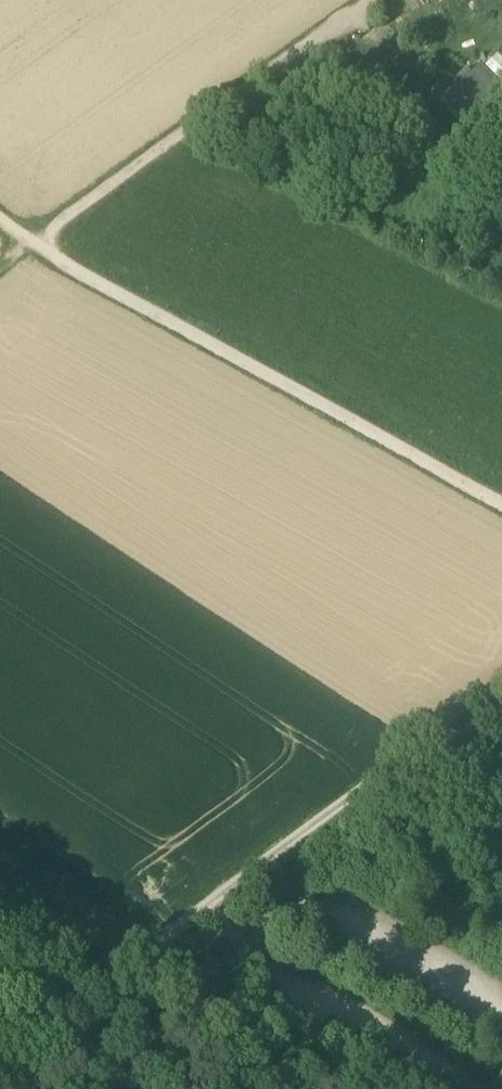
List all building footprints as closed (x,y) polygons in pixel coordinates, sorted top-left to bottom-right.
[(469,130),(476,138),(490,125),(471,103),(475,100),(470,93),(450,110),(451,111),(467,129),(468,129),(469,130)] [(467,129),(451,111),(447,114),(460,127),(457,129),(461,133),(469,130),(468,129),(467,129)]
